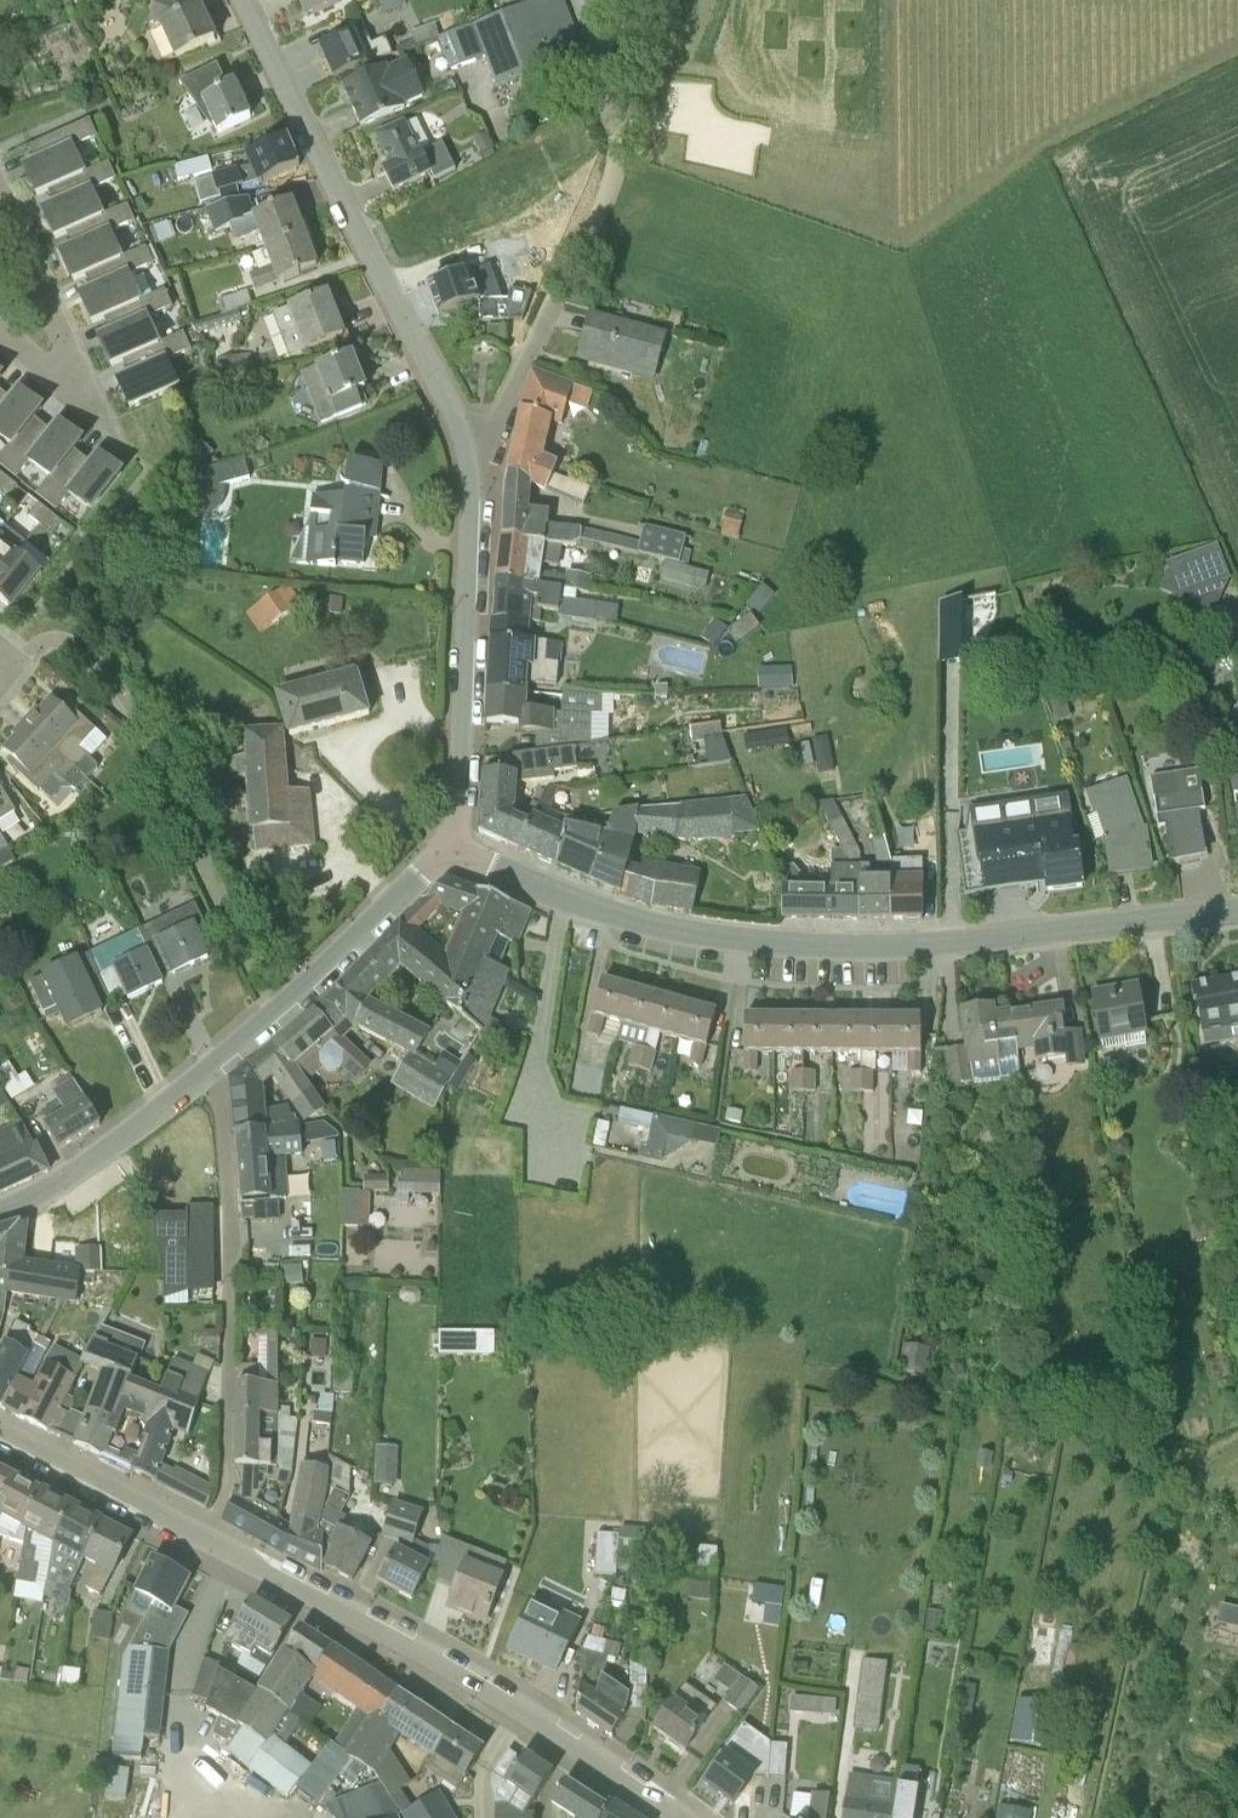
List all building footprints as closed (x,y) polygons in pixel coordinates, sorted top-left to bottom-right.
[(180,9),(182,4),(170,0),(158,0),(151,21),(162,25),(177,58),(215,40),(199,7),(183,14),(180,9)] [(301,3),(306,1),(313,16),(341,3),(340,2),(345,0),(300,0),(301,3)] [(440,39),(452,71),(486,58),(497,87),(533,73),(535,79),(577,63),(570,47),(569,44),(578,41),(563,0),(542,0),(440,39)] [(418,46),(440,39),(435,24),(411,31),(418,46)] [(335,79),(367,65),(392,54),(386,38),(372,45),(365,29),(322,48),(335,79)] [(423,97),(408,62),(388,71),(387,69),(344,89),(362,128),(405,108),(404,106),(423,97)] [(226,87),(216,66),(184,82),(197,101),(202,98),(214,125),(218,133),(251,118),(235,83),(226,87)] [(85,176),(84,174),(72,148),(98,137),(91,120),(29,148),(36,162),(24,167),(37,197),(48,192),(85,176)] [(432,149),(418,121),(405,127),(404,126),(379,138),(393,168),(385,172),(394,190),(428,173),(432,181),(456,170),(443,143),(432,149)] [(494,150),(488,137),(475,143),(481,156),(494,150)] [(300,166),(287,139),(248,157),(252,167),(260,182),(260,184),(300,166)] [(210,172),(206,159),(174,167),(177,181),(208,172),(210,172)] [(109,162),(84,174),(85,176),(48,192),(54,205),(43,210),(56,239),(67,234),(103,219),(102,216),(91,191),(117,179),(109,162)] [(213,177),(195,182),(201,203),(221,198),(222,202),(240,197),(238,188),(242,187),(260,182),(252,167),(213,177)] [(248,199),(208,210),(217,233),(231,227),(237,241),(260,232),(267,250),(305,234),(292,203),(275,210),(275,209),(255,216),(248,199)] [(67,234),(73,248),(62,253),(75,282),(86,277),(122,261),(121,259),(110,233),(135,222),(128,205),(102,216),(103,219),(67,234)] [(171,234),(167,223),(150,230),(155,244),(162,241),(160,238),(171,234)] [(273,267),(251,276),(257,291),(279,282),(300,274),(300,273),(317,266),(305,234),(267,250),(273,267)] [(94,324),(105,320),(141,304),(140,302),(129,276),(154,265),(147,248),(121,259),(122,261),(86,277),(92,290),(81,295),(94,324)] [(501,301),(489,265),(428,286),(439,317),(479,304),(480,322),(523,322),(533,293),(510,290),(507,301),(501,301)] [(159,346),(159,344),(147,319),(173,307),(166,291),(140,302),(141,304),(105,320),(111,333),(100,338),(112,367),(123,362),(159,346)] [(218,301),(222,314),(251,305),(247,293),(218,301)] [(290,357),(306,350),(344,336),(328,295),(294,308),(274,316),(290,357)] [(193,323),(196,334),(244,320),(240,309),(193,323)] [(580,357),(634,372),(633,376),(654,381),(666,336),(591,316),(580,357)] [(505,327),(488,327),(488,340),(505,340),(505,327)] [(194,329),(185,333),(190,345),(199,341),(194,329)] [(184,333),(159,344),(159,346),(123,362),(129,375),(119,380),(131,409),(178,389),(166,361),(192,350),(184,333)] [(244,374),(239,356),(216,362),(221,380),(244,374)] [(365,389),(352,356),(339,362),(339,360),(303,374),(322,423),(367,405),(361,390),(365,389)] [(574,386),(534,372),(522,411),(551,420),(563,424),(574,386)] [(12,446),(34,418),(42,409),(19,390),(10,401),(6,398),(7,397),(0,390),(0,436),(10,445),(12,446)] [(532,483),(547,490),(557,465),(541,459),(551,420),(522,411),(509,473),(532,483)] [(0,458),(0,465),(16,478),(30,461),(40,469),(51,477),(51,478),(74,450),(82,441),(71,432),(59,423),(51,433),(47,430),(48,429),(34,418),(12,446),(10,445),(0,458)] [(201,442),(192,453),(205,464),(214,452),(201,442)] [(88,461),(74,450),(51,478),(51,477),(36,495),(56,511),(71,493),(92,510),(122,473),(99,455),(90,466),(86,463),(88,461)] [(364,564),(365,524),(374,524),(377,522),(382,468),(373,457),(365,462),(349,461),(349,465),(344,467),(341,471),(341,476),(343,481),(347,484),(347,488),(351,488),(350,499),(314,496),(311,526),(315,531),(312,565),(336,567),(337,564),(364,564)] [(222,486),(250,478),(244,458),(198,472),(193,518),(197,518),(200,518),(203,518),(206,517),(210,515),(212,514),(214,512),(216,510),(217,509),(218,508),(220,505),(221,502),(222,499),(223,495),(223,492),(222,488),(222,486)] [(598,546),(600,546),(603,547),(605,535),(582,530),(582,531),(547,528),(549,512),(530,509),(532,483),(509,473),(505,491),(503,537),(545,543),(546,543),(551,544),(562,545),(571,547),(576,544),(580,542),(595,545),(598,546)] [(8,500),(18,487),(7,478),(0,486),(0,493),(8,500)] [(39,504),(30,517),(41,526),(51,514),(39,504)] [(738,540),(744,517),(728,513),(722,535),(724,537),(738,540)] [(53,536),(63,523),(51,514),(41,526),(53,536)] [(644,526),(640,542),(638,554),(680,564),(687,536),(644,526)] [(18,554),(26,544),(25,544),(4,527),(0,532),(0,576),(18,554)] [(498,580),(539,586),(562,589),(565,590),(574,591),(590,594),(594,577),(566,572),(565,576),(541,572),(542,565),(546,543),(545,543),(503,537),(498,580)] [(598,546),(595,545),(580,542),(576,544),(579,550),(593,553),(600,546),(598,546)] [(559,567),(562,545),(551,544),(546,543),(542,565),(559,567)] [(1168,571),(1178,599),(1231,581),(1218,544),(1165,563),(1168,571)] [(18,554),(0,576),(0,601),(12,610),(41,573),(18,554)] [(709,573),(681,566),(677,584),(705,592),(709,573)] [(542,609),(559,610),(562,589),(539,586),(498,580),(495,619),(531,622),(541,623),(542,609)] [(565,590),(562,589),(559,610),(559,618),(595,623),(598,605),(573,601),(564,600),(565,590)] [(274,624),(290,613),(277,593),(260,605),(274,624)] [(321,608),(340,610),(342,595),(323,593),(321,608)] [(962,666),(964,600),(940,604),(939,665),(962,666)] [(495,619),(494,640),(490,692),(525,695),(526,684),(530,641),(531,622),(495,619)] [(715,620),(701,639),(715,649),(729,630),(715,620)] [(671,638),(667,658),(706,666),(711,647),(671,638)] [(526,684),(553,685),(557,660),(547,660),(548,642),(530,641),(526,684)] [(781,666),(782,687),(792,686),(791,665),(781,666)] [(360,688),(357,675),(278,695),(290,734),(294,736),(370,715),(362,687),(360,688)] [(1109,682),(1105,687),(1108,692),(1114,693),(1117,688),(1115,683),(1109,682)] [(667,695),(668,686),(657,686),(656,695),(667,695)] [(561,714),(555,714),(555,734),(559,734),(558,750),(574,747),(585,746),(591,745),(591,715),(601,714),(601,704),(602,692),(590,692),(590,690),(564,688),(561,714)] [(523,710),(525,695),(490,692),(487,724),(522,723),(523,710)] [(25,721),(87,779),(99,767),(92,760),(109,742),(71,706),(66,711),(52,698),(40,712),(37,709),(25,721)] [(555,734),(555,714),(555,712),(528,711),(523,710),(522,723),(522,734),(555,734)] [(87,779),(25,721),(14,734),(17,737),(4,751),(18,764),(14,768),(40,792),(41,791),(56,773),(76,792),(87,779)] [(692,744),(715,741),(724,739),(722,723),(691,728),(692,744)] [(287,792),(281,732),(247,734),(249,761),(234,761),(234,779),(249,778),(256,851),(314,845),(309,790),(287,792)] [(1237,735),(1233,737),(1235,742),(1221,749),(1224,770),(1230,769),(1237,818),(1237,738),(1237,735)] [(1061,741),(1064,751),(1072,749),(1068,739),(1061,741)] [(805,766),(817,764),(813,743),(801,745),(805,766)] [(574,747),(558,750),(512,756),(512,757),(484,760),(483,775),(516,776),(515,784),(554,778),(553,771),(577,768),(574,747)] [(832,758),(823,754),(815,756),(819,776),(835,773),(832,758)] [(1205,810),(1199,771),(1151,778),(1154,799),(1155,799),(1159,828),(1168,826),(1173,859),(1202,855),(1196,812),(1205,810)] [(479,833),(509,846),(511,841),(513,818),(515,784),(516,776),(483,775),(479,833)] [(1142,831),(1125,782),(1090,795),(1107,845),(1112,873),(1150,868),(1145,830),(1142,831)] [(16,812),(0,785),(0,822),(16,812)] [(565,836),(565,826),(566,820),(549,811),(559,788),(545,790),(538,805),(518,850),(557,867),(565,836)] [(1064,795),(1063,795),(1066,816),(957,832),(956,834),(965,895),(1038,884),(1037,879),(1047,878),(1048,892),(1082,887),(1077,847),(1072,848),(1064,795)] [(760,833),(747,799),(681,806),(640,810),(635,832),(682,841),(699,843),(716,841),(735,840),(734,836),(760,833)] [(861,853),(834,801),(818,804),(848,861),(832,862),(832,868),(860,868),(861,868),(861,853)] [(518,850),(538,805),(532,803),(525,818),(513,818),(511,841),(509,846),(518,850)] [(613,814),(608,836),(596,884),(620,895),(634,842),(632,841),(635,832),(640,810),(613,814)] [(596,884),(608,836),(565,826),(565,836),(557,867),(596,884)] [(1,835),(0,835),(0,851),(9,847),(1,835)] [(890,855),(885,838),(873,840),(875,863),(877,863),(877,881),(891,881),(891,879),(891,863),(891,855),(890,855)] [(891,855),(891,863),(891,879),(891,881),(891,920),(923,920),(922,855),(891,855)] [(693,912),(701,877),(647,865),(636,900),(652,906),(693,912)] [(852,920),(853,873),(860,873),(860,868),(832,868),(832,890),(819,890),(819,878),(806,878),(805,890),(783,890),(782,919),(852,920)] [(870,868),(861,868),(860,868),(860,873),(853,873),(852,920),(859,920),(891,920),(891,881),(877,881),(870,881),(870,868)] [(517,943),(529,910),(510,904),(446,881),(399,928),(380,947),(400,968),(445,1005),(484,1030),(509,972),(499,967),(509,940),(517,943)] [(206,926),(195,904),(138,931),(142,941),(162,984),(163,983),(162,980),(208,958),(196,931),(206,926)] [(13,929),(0,936),(0,938),(6,951),(21,945),(13,929)] [(162,984),(142,941),(138,931),(90,953),(94,963),(95,962),(101,975),(114,1002),(127,996),(129,999),(162,984)] [(346,1023),(357,1028),(369,1000),(400,968),(380,947),(368,959),(353,977),(325,1009),(333,1017),(333,1016),(346,1023)] [(114,1002),(101,975),(95,962),(94,963),(65,977),(71,989),(54,996),(39,1003),(47,1021),(62,1014),(68,1028),(103,1012),(101,1008),(114,1002)] [(1237,1019),(1237,979),(1196,986),(1202,1025),(1237,1019)] [(605,1018),(622,1023),(632,988),(603,980),(588,1034),(600,1037),(605,1018)] [(1126,1045),(1146,1042),(1137,987),(1094,994),(1102,1041),(1125,1037),(1126,1045)] [(650,1031),(660,996),(632,988),(622,1023),(650,1031)] [(660,996),(650,1031),(660,1034),(679,1039),(688,1004),(660,996)] [(369,1000),(357,1028),(409,1055),(415,1059),(417,1055),(431,1033),(369,1000)] [(702,1066),(717,1012),(688,1004),(679,1039),(696,1044),(690,1063),(702,1066)] [(1018,1053),(1012,1014),(993,1016),(992,1008),(963,1012),(968,1048),(945,1051),(950,1084),(973,1082),(974,1085),(1003,1082),(1002,1078),(1020,1076),(1018,1053)] [(1061,1008),(1012,1014),(1018,1053),(1037,1051),(1038,1060),(1066,1057),(1067,1067),(1083,1064),(1078,1031),(1064,1033),(1061,1008)] [(325,1009),(317,1017),(314,1014),(303,1024),(276,1048),(293,1068),(307,1084),(323,1069),(327,1073),(337,1073),(342,1069),(355,1083),(371,1065),(344,1039),(335,1032),(346,1023),(333,1016),(333,1017),(325,1009)] [(756,1052),(774,1052),(774,1016),(745,1016),(745,1072),(756,1072),(756,1052)] [(774,1052),(787,1052),(804,1052),(804,1016),(774,1016),(774,1052)] [(833,1053),(833,1016),(804,1016),(804,1052),(833,1053)] [(863,1017),(833,1016),(833,1053),(850,1053),(850,1072),(862,1072),(862,1053),(863,1017)] [(504,1023),(490,1017),(484,1030),(497,1037),(504,1023)] [(892,1053),(892,1017),(863,1017),(862,1053),(876,1053),(892,1053)] [(921,1017),(892,1017),(892,1053),(909,1053),(909,1073),(921,1073),(921,1017)] [(645,1049),(633,1045),(627,1066),(640,1070),(645,1049)] [(307,1084),(293,1068),(276,1048),(258,1062),(269,1079),(274,1075),(307,1123),(325,1111),(307,1085),(307,1084)] [(657,1052),(655,1052),(645,1049),(640,1070),(633,1096),(645,1099),(657,1052)] [(450,1081),(460,1089),(477,1060),(468,1052),(452,1078),(450,1081)] [(409,1055),(392,1084),(434,1110),(450,1081),(452,1078),(417,1055),(415,1059),(409,1055)] [(265,1130),(264,1116),(261,1086),(269,1079),(258,1062),(249,1068),(233,1080),(237,1132),(265,1130)] [(791,1072),(791,1092),(793,1092),(803,1092),(803,1072),(791,1072)] [(803,1092),(814,1092),(815,1072),(803,1072),(803,1092)] [(862,1093),(862,1072),(850,1072),(850,1093),(862,1093)] [(862,1072),(862,1093),(873,1093),(873,1072),(862,1072)] [(42,1113),(50,1126),(46,1128),(59,1150),(101,1124),(88,1103),(74,1080),(55,1092),(61,1102),(42,1113)] [(25,1092),(18,1081),(6,1088),(13,1099),(25,1092)] [(8,1102),(0,1087),(0,1107),(8,1102)] [(654,1117),(621,1109),(618,1122),(651,1131),(648,1145),(641,1144),(638,1156),(662,1162),(668,1138),(691,1143),(696,1126),(654,1117)] [(293,1125),(289,1110),(264,1116),(265,1130),(293,1125)] [(729,1110),(727,1120),(741,1123),(743,1112),(729,1110)] [(293,1125),(265,1130),(237,1132),(242,1203),(272,1200),(272,1198),(288,1198),(285,1159),(302,1158),(301,1154),(300,1128),(299,1123),(293,1125)] [(1,1194),(49,1172),(24,1126),(0,1138),(0,1193),(1,1194)] [(440,1194),(441,1169),(403,1169),(403,1194),(440,1194)] [(364,1191),(388,1192),(389,1176),(365,1176),(364,1191)] [(294,1198),(314,1197),(313,1179),(293,1180),(294,1198)] [(368,1228),(370,1193),(345,1192),(344,1227),(368,1228)] [(277,1203),(251,1205),(252,1222),(278,1221),(277,1203)] [(188,1222),(154,1222),(165,1278),(164,1291),(189,1290),(213,1289),(213,1222),(188,1222)] [(22,1263),(26,1223),(0,1231),(0,1272),(21,1273),(22,1263)] [(80,1272),(78,1285),(95,1285),(95,1273),(103,1272),(102,1248),(78,1248),(78,1272),(80,1272)] [(22,1263),(21,1273),(0,1272),(0,1295),(8,1296),(9,1294),(77,1305),(78,1285),(80,1272),(78,1272),(22,1263)] [(282,1282),(301,1282),(301,1263),(282,1263),(282,1268),(282,1282)] [(0,1295),(0,1332),(8,1296),(0,1295)] [(18,1379),(34,1346),(38,1338),(31,1334),(33,1330),(17,1320),(0,1355),(0,1407),(2,1408),(18,1379)] [(260,1324),(260,1384),(278,1385),(279,1324),(260,1324)] [(220,1329),(201,1328),(201,1345),(220,1346),(220,1329)] [(494,1356),(495,1331),(439,1331),(439,1355),(494,1356)] [(105,1372),(93,1403),(118,1413),(122,1403),(130,1383),(131,1380),(139,1361),(144,1348),(143,1344),(123,1336),(118,1339),(114,1351),(108,1348),(109,1344),(95,1339),(86,1360),(83,1365),(105,1372)] [(326,1358),(326,1340),(310,1339),(310,1358),(326,1358)] [(34,1388),(18,1379),(2,1408),(20,1418),(47,1432),(59,1410),(76,1378),(75,1378),(84,1362),(55,1346),(37,1382),(38,1382),(39,1383),(40,1384),(40,1385),(40,1386),(39,1387),(37,1387),(36,1387),(35,1386),(34,1388)] [(907,1371),(934,1371),(934,1350),(908,1350),(907,1371)] [(130,1416),(150,1424),(151,1421),(156,1409),(166,1412),(174,1391),(201,1399),(210,1372),(194,1366),(175,1359),(162,1391),(131,1380),(130,1383),(122,1403),(118,1413),(93,1403),(76,1445),(100,1456),(110,1432),(116,1435),(123,1418),(130,1416)] [(353,1394),(354,1370),(334,1369),(333,1392),(353,1394)] [(279,1408),(279,1385),(278,1385),(260,1384),(239,1383),(237,1421),(278,1422),(279,1422),(279,1408)] [(189,1434),(201,1399),(174,1391),(166,1412),(156,1409),(151,1421),(150,1424),(140,1453),(133,1471),(154,1481),(160,1465),(172,1429),(189,1434)] [(279,1422),(278,1460),(278,1483),(289,1484),(292,1474),(298,1419),(291,1418),(291,1408),(279,1408),(279,1422)] [(70,1415),(59,1410),(47,1432),(62,1438),(72,1416),(70,1415)] [(313,1424),(333,1425),(334,1412),(320,1412),(315,1412),(313,1424)] [(279,1422),(278,1422),(237,1421),(236,1458),(278,1460),(279,1422)] [(119,1465),(133,1471),(140,1453),(126,1448),(119,1465)] [(397,1487),(398,1449),(376,1448),(375,1486),(397,1487)] [(278,1460),(236,1458),(236,1465),(242,1486),(225,1521),(268,1546),(270,1543),(269,1543),(281,1514),(257,1501),(268,1482),(278,1483),(278,1460)] [(350,1497),(351,1469),(331,1458),(329,1467),(326,1484),(350,1497)] [(305,1461),(296,1513),(321,1518),(323,1505),(326,1484),(329,1467),(305,1461)] [(174,1472),(160,1465),(154,1481),(155,1483),(206,1509),(216,1489),(176,1468),(174,1472)] [(4,1499),(15,1477),(0,1469),(0,1516),(4,1499)] [(1013,1473),(1004,1471),(1003,1483),(1012,1484),(1013,1473)] [(0,1516),(0,1532),(1,1532),(0,1537),(12,1540),(25,1545),(27,1530),(24,1528),(43,1491),(15,1477),(4,1499),(0,1516)] [(326,1484),(323,1505),(341,1515),(350,1497),(326,1484)] [(54,1544),(73,1507),(43,1491),(24,1528),(27,1530),(25,1545),(18,1583),(37,1587),(42,1596),(44,1597),(47,1582),(47,1581),(54,1544)] [(412,1599),(429,1567),(429,1549),(414,1542),(423,1513),(395,1504),(385,1537),(401,1542),(380,1582),(412,1599)] [(324,1534),(323,1565),(353,1581),(372,1545),(341,1529),(345,1523),(347,1518),(341,1515),(323,1505),(321,1518),(319,1532),(324,1534)] [(54,1544),(47,1581),(70,1591),(74,1582),(84,1559),(104,1523),(73,1507),(54,1544)] [(323,1573),(323,1565),(324,1534),(319,1532),(321,1518),(296,1513),(295,1520),(285,1551),(284,1551),(283,1553),(323,1573)] [(618,1535),(617,1561),(655,1562),(658,1536),(651,1535),(651,1525),(619,1522),(618,1535)] [(132,1537),(104,1523),(84,1559),(98,1566),(86,1588),(101,1596),(113,1573),(113,1574),(132,1537)] [(616,1576),(617,1561),(618,1535),(597,1533),(594,1574),(614,1576),(616,1576)] [(715,1572),(718,1537),(688,1535),(687,1547),(682,1546),(681,1570),(715,1572)] [(485,1622),(503,1578),(502,1577),(508,1563),(443,1538),(437,1584),(455,1591),(451,1603),(465,1608),(463,1613),(485,1622)] [(946,1568),(948,1556),(936,1554),(934,1566),(946,1568)] [(155,1602),(173,1611),(175,1608),(191,1579),(154,1559),(136,1592),(155,1602)] [(754,1583),(751,1603),(781,1608),(785,1587),(754,1583)] [(623,1610),(627,1591),(613,1588),(609,1607),(623,1610)] [(266,1668),(293,1624),(252,1599),(231,1635),(237,1639),(233,1647),(252,1657),(251,1659),(266,1668)] [(556,1672),(580,1624),(533,1601),(509,1649),(556,1672)] [(168,1666),(169,1653),(190,1615),(175,1608),(173,1611),(155,1602),(125,1658),(124,1661),(168,1666)] [(1221,1605),(1217,1623),(1237,1628),(1237,1609),(1221,1605)] [(940,1637),(943,1613),(928,1610),(924,1635),(940,1637)] [(110,1642),(113,1614),(96,1613),(93,1640),(110,1642)] [(1053,1668),(1059,1629),(1032,1625),(1025,1663),(1053,1668)] [(615,1665),(620,1643),(603,1640),(605,1629),(594,1626),(591,1637),(588,1636),(582,1651),(584,1651),(583,1657),(606,1662),(615,1665)] [(259,1694),(291,1712),(312,1679),(333,1648),(302,1628),(259,1694)] [(399,1693),(370,1673),(333,1648),(312,1679),(332,1691),(349,1701),(373,1717),(380,1722),(399,1693)] [(606,1662),(583,1657),(577,1714),(612,1737),(627,1716),(630,1695),(602,1676),(606,1662)] [(870,1660),(857,1727),(882,1732),(896,1665),(870,1660)] [(161,1728),(168,1666),(124,1661),(114,1751),(136,1754),(139,1725),(161,1728)] [(193,1697),(209,1702),(219,1671),(221,1666),(204,1661),(193,1697)] [(28,1685),(31,1671),(18,1668),(16,1683),(28,1685)] [(234,1730),(259,1694),(219,1671),(209,1702),(207,1710),(220,1718),(214,1735),(233,1746),(241,1735),(234,1730)] [(746,1679),(729,1705),(743,1714),(760,1688),(746,1679)] [(686,1751),(717,1706),(686,1684),(654,1729),(686,1751)] [(452,1728),(399,1693),(380,1722),(398,1733),(399,1732),(434,1756),(452,1728)] [(301,1723),(288,1715),(291,1712),(259,1694),(234,1730),(241,1735),(233,1746),(228,1753),(252,1772),(288,1798),(312,1768),(285,1747),(301,1723)] [(804,1715),(806,1699),(791,1698),(789,1713),(804,1715)] [(973,1710),(963,1708),(962,1719),(971,1720),(973,1710)] [(384,1755),(398,1733),(380,1722),(373,1717),(348,1754),(345,1758),(374,1772),(390,1797),(400,1790),(408,1784),(389,1759),(384,1755)] [(484,1749),(452,1728),(434,1756),(426,1768),(457,1789),(466,1777),(484,1749)] [(770,1776),(772,1748),(756,1747),(753,1750),(739,1740),(706,1784),(733,1804),(754,1775),(770,1776)] [(788,1745),(772,1743),(772,1748),(770,1776),(786,1778),(788,1745)] [(525,1816),(526,1815),(553,1774),(524,1755),(506,1783),(520,1792),(510,1806),(525,1816)] [(107,1796),(126,1798),(130,1770),(111,1767),(107,1796)] [(138,1817),(165,1817),(167,1784),(141,1782),(138,1817)] [(607,1808),(565,1782),(552,1802),(576,1817),(601,1817),(607,1808)] [(894,1808),(895,1803),(869,1799),(871,1787),(848,1784),(843,1817),(893,1817),(894,1808)] [(893,1817),(914,1817),(918,1789),(898,1786),(895,1803),(894,1808),(893,1817)] [(400,1790),(390,1797),(397,1809),(404,1817),(405,1817),(455,1817),(439,1791),(421,1802),(413,1808),(400,1790)] [(814,1795),(810,1817),(827,1817),(830,1798),(814,1795)] [(611,1801),(607,1808),(601,1817),(637,1817),(611,1801)] [(392,1803),(353,1817),(399,1817),(392,1803)] [(510,1806),(496,1806),(496,1817),(535,1817),(535,1815),(526,1815),(525,1816),(510,1806)] [(1032,1812),(999,1807),(997,1817),(1031,1817),(1032,1812)]
